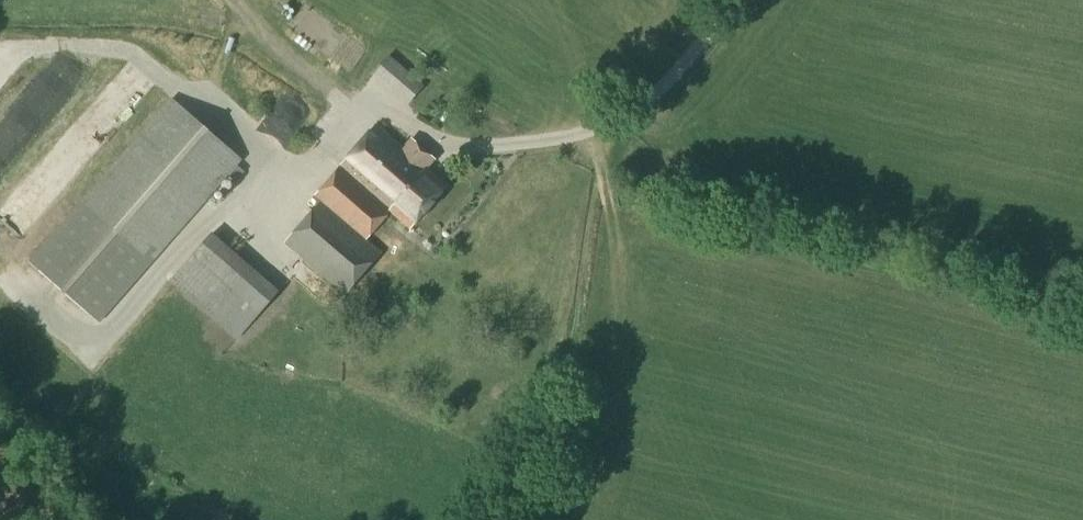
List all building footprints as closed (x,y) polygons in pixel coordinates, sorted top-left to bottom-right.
[(371,75),(377,80),(407,106),(424,86),(389,55),(371,75)] [(101,324),(150,266),(243,160),(171,99),(29,262),(101,324)] [(269,117),(278,144),(313,132),(303,105),(269,117)] [(313,196),(319,201),(283,242),(343,295),(379,253),(364,240),(388,212),(408,229),(446,185),(426,168),(434,159),(410,139),(403,148),(375,124),(313,196)] [(27,249),(71,199),(48,178),(4,229),(27,249)] [(236,341),(279,291),(211,232),(169,282),(236,341)]
